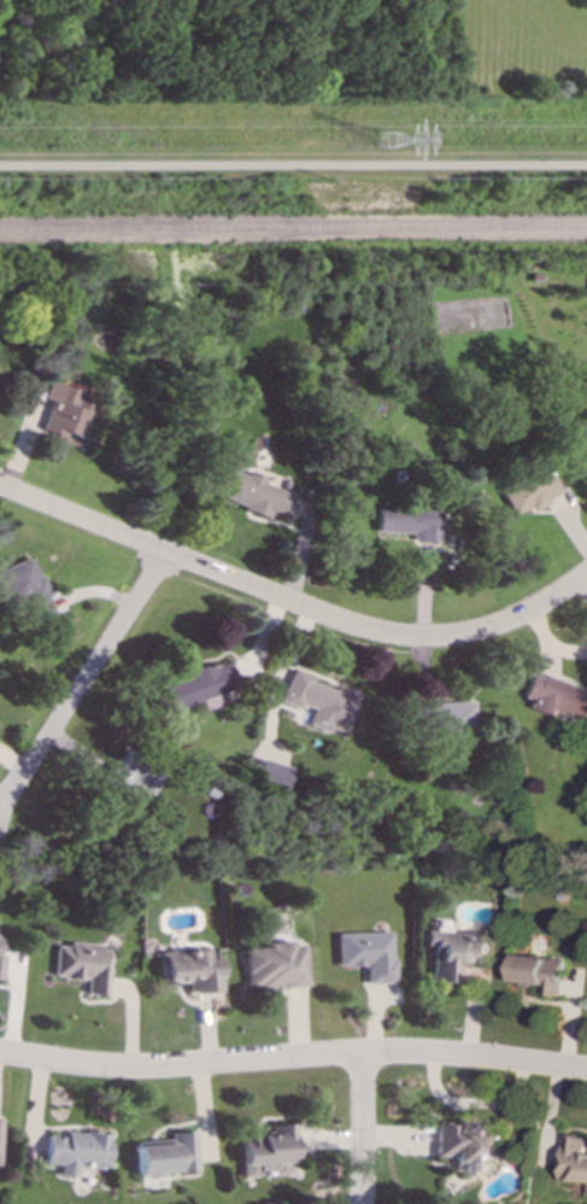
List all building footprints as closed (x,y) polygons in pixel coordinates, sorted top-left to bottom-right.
[(80,438),(93,397),(46,381),(40,398),(48,402),(39,429),(61,437),(63,433),(80,438)] [(545,464),(499,485),(512,513),(526,507),(527,509),(558,495),(545,464)] [(297,495),(262,481),(264,475),(247,469),(246,474),(230,469),(219,499),(268,516),(270,510),(289,516),(297,495)] [(372,531),(407,532),(407,539),(434,540),(435,507),(374,504),(372,531)] [(28,556),(0,568),(0,595),(5,607),(20,601),(27,615),(49,606),(28,556)] [(200,701),(202,709),(221,705),(217,692),(235,686),(228,659),(164,678),(172,709),(200,701)] [(342,733),(357,692),(333,684),(331,689),(310,680),(312,676),(290,667),(278,701),(299,708),(300,703),(311,708),(305,724),(327,732),(328,727),(342,733)] [(539,677),(528,673),(521,696),(530,700),(528,708),(554,717),(557,711),(586,721),(586,690),(539,673),(539,677)] [(470,700),(411,701),(411,738),(458,737),(458,727),(470,727),(470,700)] [(151,795),(163,776),(124,752),(117,762),(107,756),(96,773),(127,791),(131,783),(151,795)] [(253,781),(283,789),(289,766),(259,758),(253,781)] [(331,965),(360,965),(360,982),(389,982),(388,930),(331,931),(331,965)] [(452,982),(452,964),(477,964),(477,958),(487,958),(487,940),(477,940),(477,931),(422,931),(422,943),(428,943),(428,982),(452,982)] [(301,984),(300,940),(263,942),(263,947),(241,948),(242,987),(301,984)] [(108,945),(65,943),(65,946),(53,945),(52,976),(84,978),(83,993),(105,994),(108,945)] [(217,990),(216,959),(202,959),(202,949),(160,951),(162,983),(184,982),(186,992),(217,990)] [(509,982),(540,986),(539,994),(559,996),(563,960),(512,954),(509,982)] [(294,1162),(293,1123),(268,1123),(269,1132),(239,1133),(240,1175),(286,1174),(284,1162),(294,1162)] [(434,1123),(433,1156),(448,1156),(448,1170),(471,1171),(471,1162),(488,1162),(488,1152),(498,1152),(498,1124),(434,1123)] [(104,1169),(106,1133),(63,1130),(61,1136),(43,1135),(41,1163),(58,1164),(57,1175),(74,1176),(74,1167),(104,1169)] [(134,1173),(194,1170),(192,1130),(168,1132),(169,1142),(133,1145),(134,1173)] [(586,1182),(586,1154),(585,1153),(585,1136),(562,1136),(559,1181),(586,1182)]
